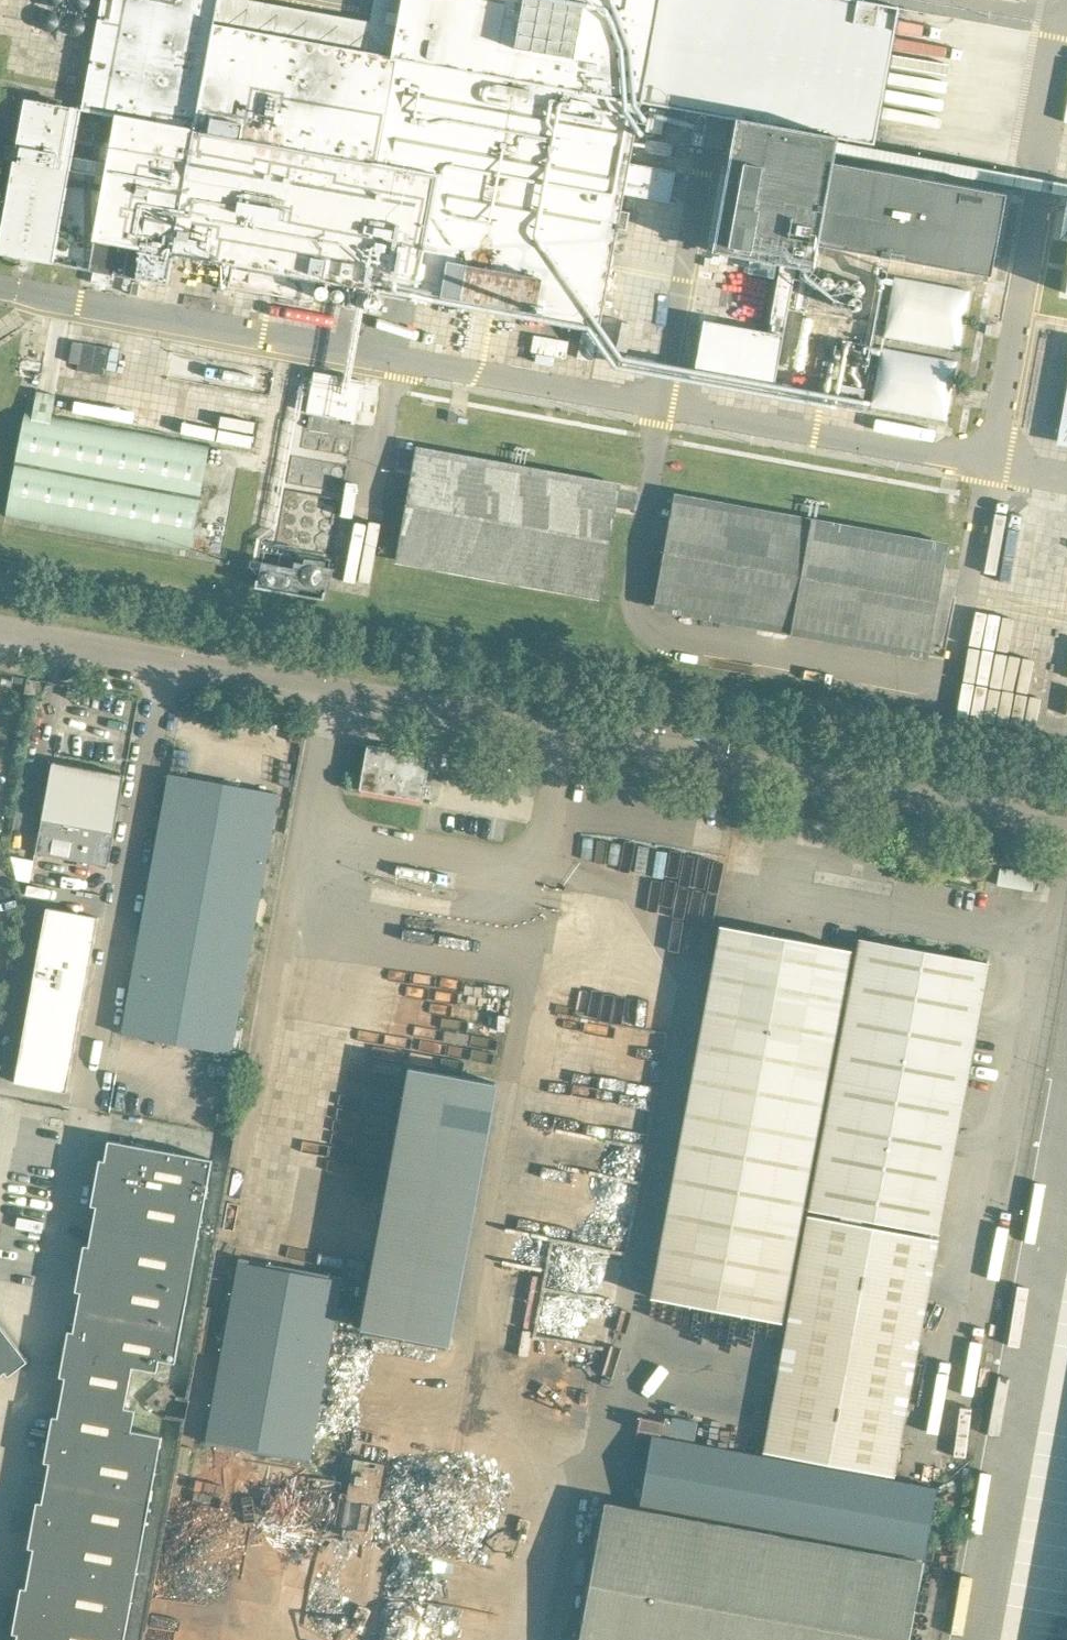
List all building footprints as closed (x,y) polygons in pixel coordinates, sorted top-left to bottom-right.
[(38,32),(83,41),(91,0),(44,0),(38,32)] [(393,57),(243,29),(245,20),(230,17),(232,6),(218,4),(219,0),(102,0),(82,110),(118,117),(109,163),(107,177),(90,270),(168,284),(174,254),(233,264),(229,286),(313,302),(317,280),(599,331),(617,228),(626,230),(629,212),(620,210),(623,193),(674,202),(674,201),(669,200),(675,170),(628,162),(639,102),(736,118),(839,136),(835,155),(870,161),(873,144),(874,145),(899,7),(858,0),(404,0),(393,57)] [(107,177),(109,163),(73,157),(82,109),(26,99),(0,240),(0,254),(54,263),(70,171),(107,177)] [(665,110),(650,107),(646,130),(661,132),(665,110)] [(839,136),(736,118),(713,251),(781,263),(797,265),(797,266),(814,270),(819,244),(991,275),(1006,194),(834,162),(835,155),(839,136)] [(797,265),(781,263),(767,330),(705,320),(696,373),(775,387),(797,266),(797,265)] [(94,272),(92,282),(109,286),(111,275),(94,272)] [(133,281),(131,294),(139,295),(141,283),(133,281)] [(83,343),(79,364),(78,370),(104,375),(109,348),(83,343)] [(315,369),(307,410),(355,419),(363,378),(315,369)] [(818,379),(814,401),(862,408),(865,387),(818,379)] [(191,550),(211,444),(26,409),(6,516),(191,550)] [(413,447),(395,565),(600,597),(619,479),(413,447)] [(931,654),(948,537),(671,496),(653,613),(931,654)] [(301,566),(302,595),(322,595),(321,565),(301,566)] [(294,570),(258,567),(256,588),(292,591),(294,570)] [(25,693),(37,695),(40,681),(28,679),(25,693)] [(68,691),(67,697),(78,699),(79,693),(68,691)] [(305,727),(294,724),(291,741),(302,743),(304,733),(305,727)] [(359,790),(380,794),(389,747),(368,744),(359,790)] [(431,755),(389,747),(380,794),(422,802),(431,755)] [(108,866),(125,774),(52,761),(36,853),(108,866)] [(170,774),(146,904),(255,924),(278,793),(170,774)] [(857,828),(855,839),(866,841),(868,830),(857,828)] [(1007,861),(1008,855),(997,853),(996,859),(1007,861)] [(231,1054),(255,924),(146,904),(122,1034),(231,1054)] [(47,907),(43,929),(95,938),(99,916),(47,907)] [(841,1005),(847,1006),(851,986),(845,985),(851,950),(721,926),(652,1297),(782,1321),(841,1005)] [(95,938),(43,929),(39,951),(91,960),(95,938)] [(851,986),(847,1006),(809,1209),(939,1233),(990,963),(860,939),(851,986)] [(39,951),(35,973),(87,982),(91,960),(39,951)] [(83,1004),(87,982),(35,973),(31,995),(83,1004)] [(31,995),(27,1017),(79,1026),(83,1004),(31,995)] [(79,1026),(27,1017),(23,1038),(75,1048),(79,1026)] [(23,1038),(19,1060),(71,1070),(75,1048),(23,1038)] [(71,1070),(19,1060),(15,1082),(67,1091),(71,1070)] [(404,1066),(358,1306),(450,1324),(496,1084),(404,1066)] [(100,1159),(96,1182),(205,1202),(213,1159),(109,1140),(105,1160),(100,1159)] [(96,1182),(91,1205),(96,1206),(93,1226),(197,1245),(205,1202),(96,1182)] [(894,1476),(938,1240),(808,1215),(788,1322),(764,1452),(894,1476)] [(84,1245),(80,1267),(189,1287),(197,1245),(93,1226),(89,1246),(84,1245)] [(310,1463),(343,1277),(239,1258),(205,1444),(310,1463)] [(80,1267),(76,1290),(81,1291),(77,1311),(181,1330),(189,1287),(80,1267)] [(68,1330),(64,1353),(133,1366),(132,1366),(157,1371),(159,1359),(175,1362),(181,1330),(77,1311),(74,1331),(68,1330)] [(5,1371),(8,1375),(27,1361),(0,1325),(0,1375),(5,1371)] [(64,1353),(60,1376),(65,1377),(61,1397),(125,1408),(125,1407),(132,1366),(133,1366),(64,1353)] [(166,1384),(148,1400),(157,1411),(175,1394),(166,1384)] [(53,1416),(48,1439),(158,1459),(162,1435),(132,1430),(135,1409),(125,1407),(125,1408),(61,1397),(58,1417),(53,1416)] [(651,1462),(655,1436),(656,1432),(665,1433),(666,1427),(670,1427),(668,1438),(694,1443),(698,1421),(672,1416),(671,1421),(667,1420),(667,1422),(640,1417),(632,1460),(650,1463),(651,1462)] [(650,1463),(642,1509),(923,1561),(936,1488),(666,1438),(655,1436),(651,1462),(650,1463)] [(48,1439),(44,1461),(49,1462),(46,1482),(150,1501),(158,1459),(48,1439)] [(37,1501),(33,1524),(142,1544),(150,1501),(46,1482),(42,1502),(37,1501)] [(923,1561),(642,1509),(605,1503),(580,1639),(908,1639),(923,1561)] [(33,1524),(29,1547),(34,1548),(30,1568),(134,1587),(142,1544),(33,1524)] [(21,1587),(17,1609),(126,1629),(134,1587),(30,1568),(27,1587),(21,1587)] [(13,1632),(18,1633),(17,1639),(124,1639),(126,1629),(17,1609),(13,1632)]
